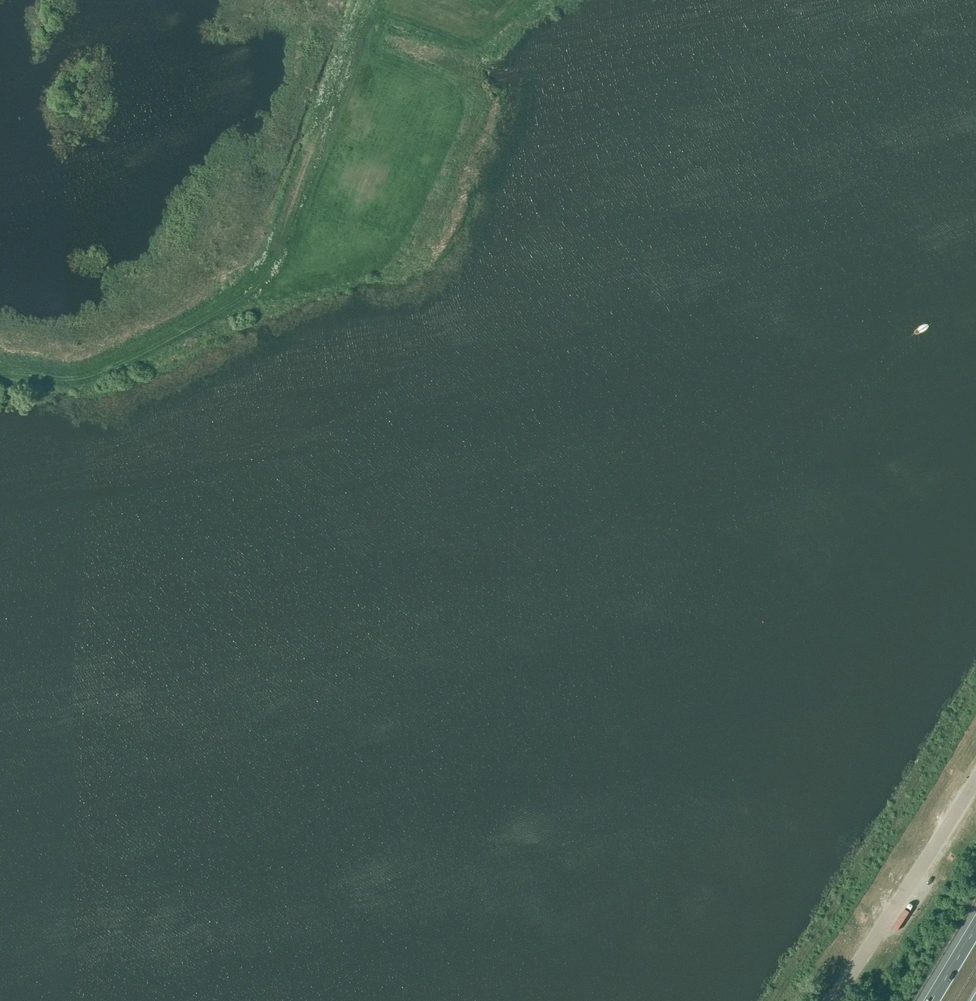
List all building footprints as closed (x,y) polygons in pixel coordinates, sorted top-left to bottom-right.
[(861,925),(867,928),(874,917),(868,914),(861,925)]
